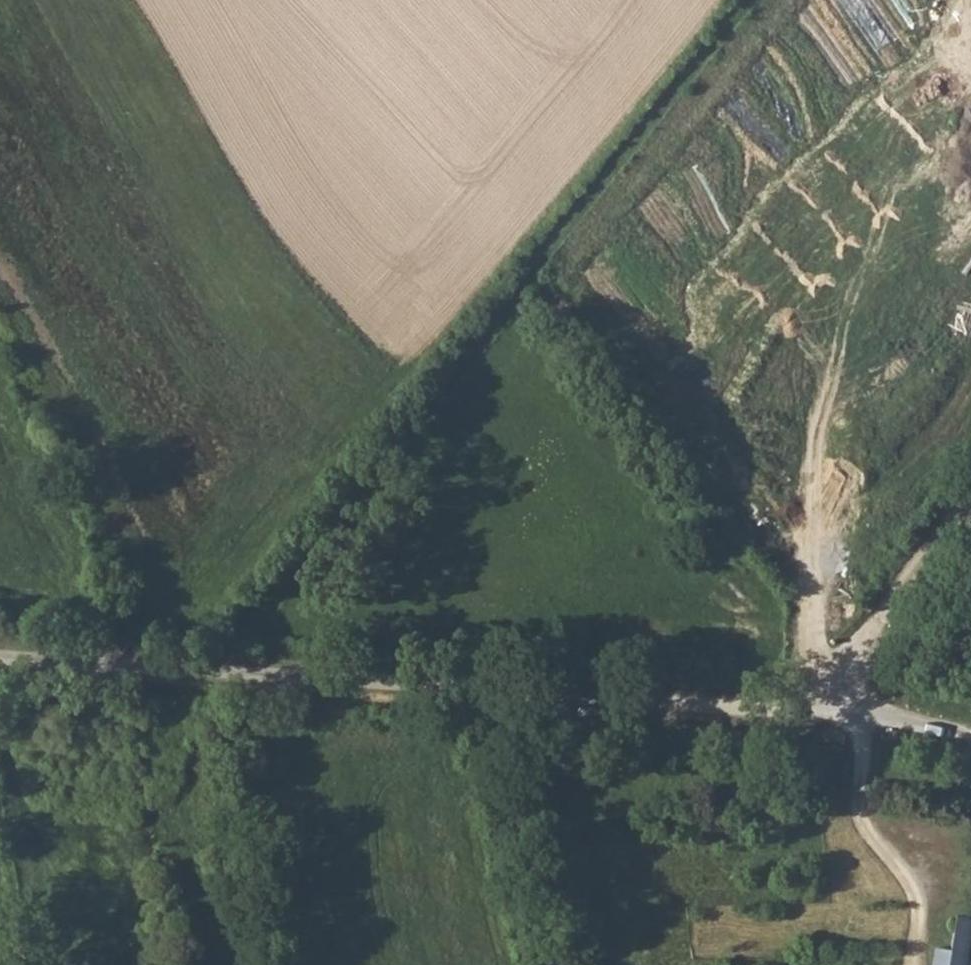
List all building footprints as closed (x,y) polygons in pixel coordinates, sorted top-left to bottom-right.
[(957,914),(949,950),(939,948),(936,964),(970,964),(970,917),(957,914)]
